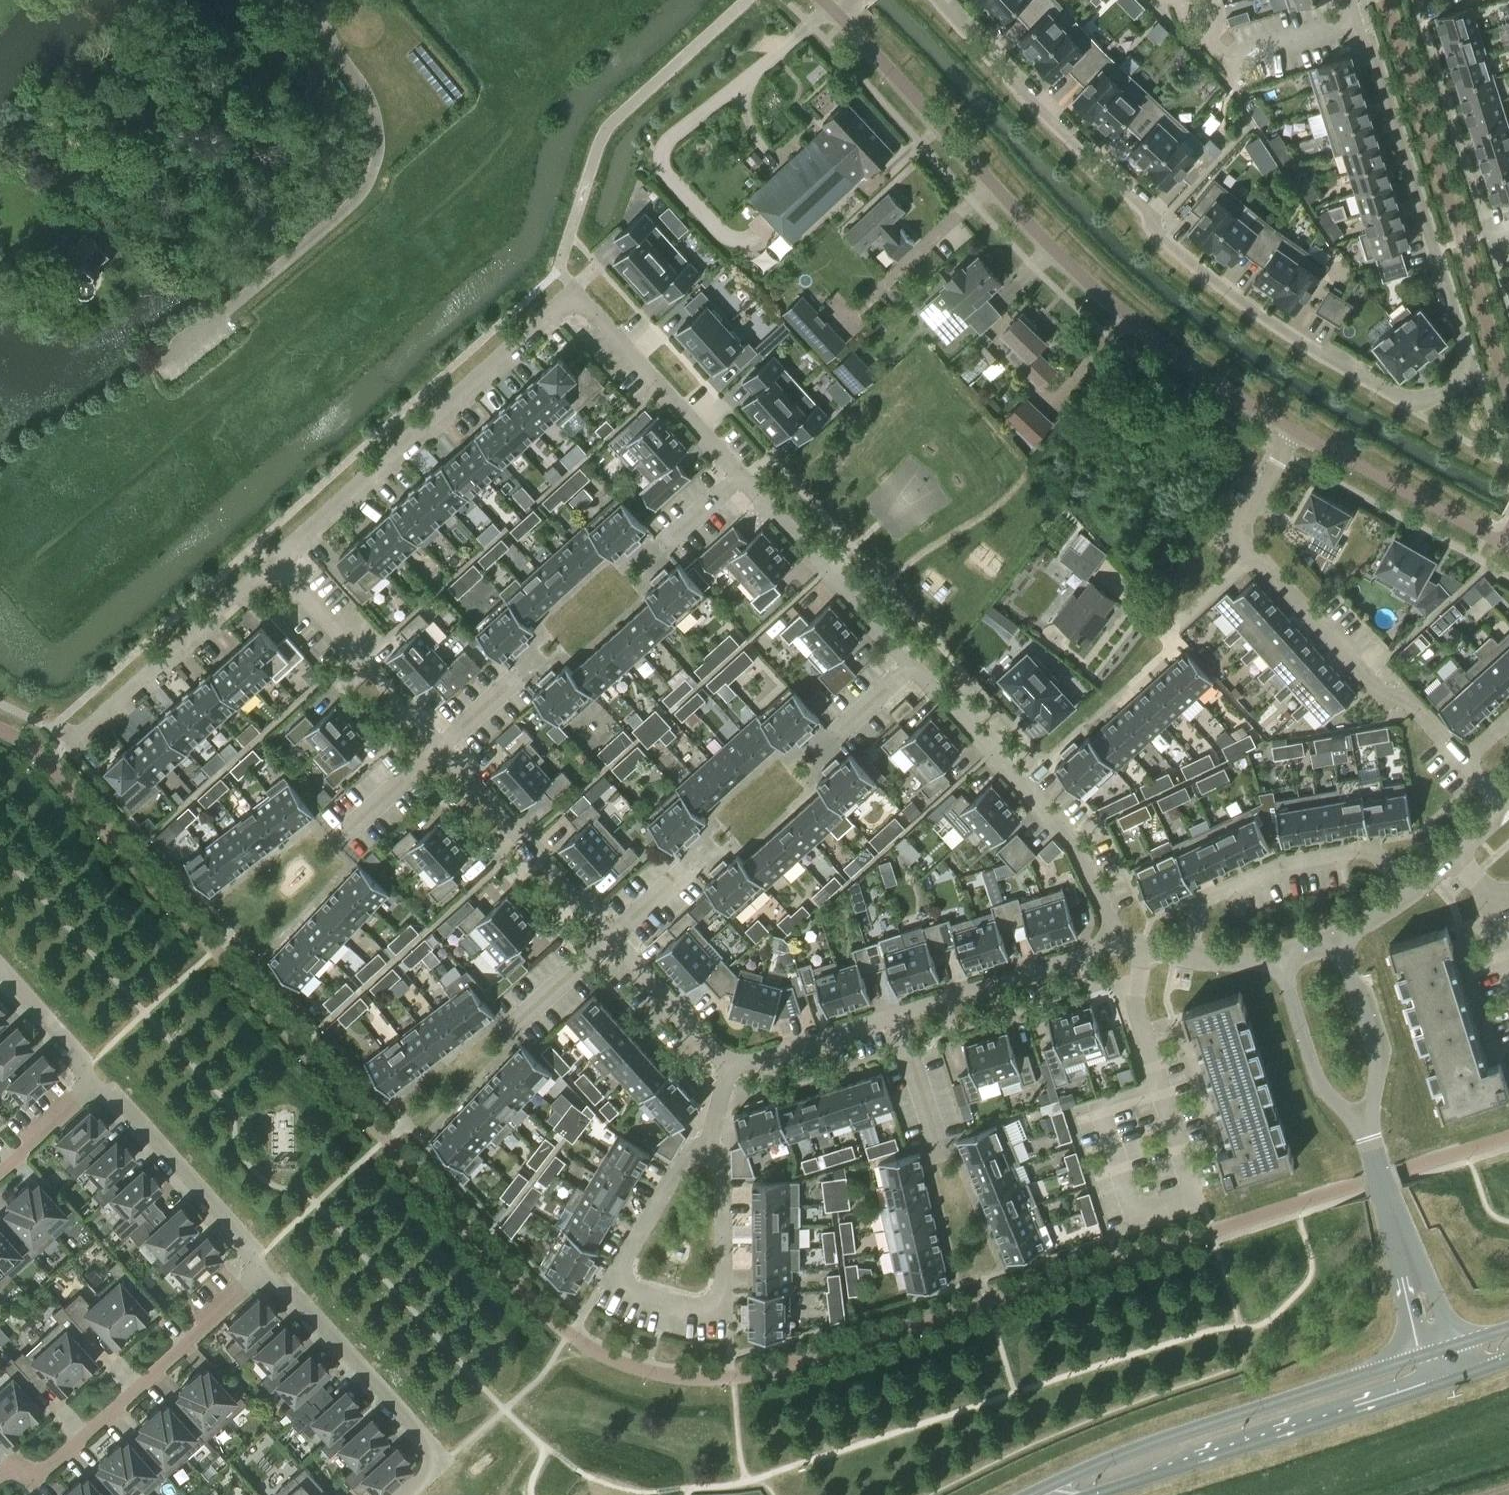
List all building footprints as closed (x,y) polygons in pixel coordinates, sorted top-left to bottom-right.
[(983,4),(984,5),(986,3),(989,6),(989,10),(995,16),(999,17),(1002,20),(1001,20),(1003,22),(1005,20),(1022,4),(1030,13),(1044,0),(988,0),(983,4)] [(1030,13),(1039,22),(1021,38),(1019,39),(1021,41),(1024,44),(1024,48),(1030,54),(1034,55),(1037,58),(1035,59),(1036,60),(1067,31),(1066,31),(1056,19),(1064,12),(1066,10),(1064,8),(1064,9),(1056,0),(1044,0),(1030,13)] [(1134,18),(1145,7),(1138,0),(1117,0),(1134,18)] [(1289,6),(1290,9),(1292,8),(1292,7),(1298,6),(1300,5),(1316,0),(1287,0),(1289,6)] [(1443,42),(1479,31),(1478,30),(1471,10),(1472,10),(1471,7),(1469,8),(1438,18),(1438,17),(1436,18),(1437,21),(1437,20),(1443,41),(1443,42)] [(1230,26),(1250,19),(1247,11),(1227,17),(1230,26)] [(1075,23),(1066,31),(1067,31),(1036,60),(1037,61),(1052,77),(1052,78),(1054,80),(1055,78),(1074,60),(1083,70),(1103,50),(1102,49),(1078,23),(1076,21),(1074,23),(1075,23)] [(1479,31),(1443,42),(1444,44),(1451,64),(1450,64),(1451,65),(1486,54),(1485,53),(1479,33),(1479,31)] [(1103,50),(1083,70),(1093,79),(1075,98),(1075,97),(1073,99),(1075,101),(1092,116),(1093,117),(1131,76),(1130,75),(1104,51),(1103,50)] [(1486,56),(1486,54),(1451,65),(1451,67),(1451,66),(1458,87),(1457,87),(1458,88),(1493,77),(1492,76),(1486,56)] [(1315,91),(1358,78),(1357,77),(1356,75),(1360,74),(1357,66),(1354,67),(1351,59),(1352,58),(1351,56),(1348,57),(1349,57),(1320,66),(1319,66),(1317,67),(1311,69),(1311,68),(1308,69),(1309,72),(1310,72),(1315,90),(1315,91)] [(1131,76),(1093,117),(1094,118),(1095,116),(1098,119),(1099,123),(1105,129),(1109,129),(1112,132),(1113,134),(1115,132),(1131,114),(1140,123),(1159,102),(1158,101),(1158,102),(1132,77),(1131,76)] [(1493,79),(1493,77),(1458,88),(1458,89),(1459,89),(1465,110),(1465,111),(1500,100),(1500,99),(1499,99),(1493,79)] [(1358,79),(1358,78),(1315,91),(1316,92),(1322,111),(1321,111),(1322,112),(1364,99),(1364,97),(1363,97),(1363,96),(1366,94),(1364,86),(1360,87),(1358,79)] [(1252,114),(1262,108),(1255,96),(1244,102),(1252,114)] [(1364,99),(1322,112),(1322,113),(1323,113),(1328,131),(1328,132),(1371,119),(1370,118),(1369,116),(1373,115),(1370,107),(1367,108),(1364,100),(1365,100),(1364,99)] [(1500,101),(1500,100),(1465,111),(1465,112),(1466,112),(1472,133),(1472,134),(1507,123),(1507,122),(1506,122),(1500,102),(1500,101)] [(809,182),(869,127),(845,101),(823,122),(826,127),(789,161),(809,182)] [(1159,102),(1140,123),(1149,131),(1133,148),(1131,150),(1133,152),(1136,154),(1136,158),(1143,164),(1147,164),(1150,167),(1148,169),(1149,170),(1187,128),(1186,127),(1186,128),(1160,103),(1159,102)] [(1262,108),(1252,114),(1260,126),(1270,120),(1262,108)] [(1371,119),(1328,132),(1329,134),(1335,152),(1334,152),(1335,154),(1343,151),(1343,150),(1377,140),(1377,139),(1376,139),(1376,137),(1379,136),(1377,127),(1373,128),(1371,121),(1371,120),(1371,119)] [(1507,123),(1472,134),(1472,135),(1473,135),(1479,156),(1479,157),(1508,148),(1508,130),(1507,125),(1508,124),(1507,123)] [(789,161),(751,196),(791,240),(863,174),(866,177),(892,152),(869,127),(809,182),(789,161)] [(1187,128),(1149,170),(1150,170),(1167,185),(1166,186),(1168,188),(1170,186),(1170,185),(1187,166),(1197,176),(1199,174),(1199,173),(1214,157),(1216,155),(1214,153),(1214,154),(1188,129),(1187,128)] [(1276,152),(1287,146),(1279,134),(1269,140),(1276,152)] [(1260,136),(1245,146),(1263,175),(1278,165),(1260,136)] [(1377,141),(1377,140),(1343,150),(1343,151),(1349,170),(1349,171),(1384,160),(1383,159),(1382,157),(1386,156),(1383,148),(1379,149),(1377,141)] [(1287,146),(1276,152),(1284,164),(1294,157),(1287,146)] [(1479,157),(1480,158),(1486,179),(1486,180),(1508,173),(1508,148),(1479,157)] [(755,151),(747,158),(754,166),(762,159),(755,151)] [(1384,162),(1384,160),(1349,171),(1350,172),(1356,190),(1355,190),(1356,192),(1390,181),(1390,180),(1389,180),(1389,178),(1392,177),(1389,169),(1386,170),(1384,162)] [(1301,190),(1311,183),(1303,171),(1293,178),(1301,190)] [(1486,180),(1487,181),(1493,202),(1494,204),(1496,203),(1508,199),(1508,173),(1486,180)] [(1210,248),(1245,204),(1244,203),(1216,181),(1217,181),(1215,179),(1213,181),(1199,199),(1197,201),(1208,209),(1191,229),(1189,231),(1191,233),(1192,232),(1209,246),(1209,247),(1210,248)] [(1390,182),(1390,181),(1356,192),(1356,193),(1357,193),(1362,211),(1362,212),(1396,202),(1396,200),(1396,201),(1395,199),(1398,198),(1396,189),(1392,190),(1390,182)] [(1311,183),(1301,190),(1308,202),(1319,195),(1311,183)] [(860,249),(879,232),(887,241),(883,245),(896,259),(915,242),(901,228),(899,229),(891,221),(903,210),(888,194),(846,234),(860,249)] [(1362,212),(1368,232),(1369,233),(1403,222),(1402,221),(1401,219),(1405,218),(1402,210),(1399,211),(1396,203),(1397,203),(1396,202),(1362,212)] [(1258,214),(1245,204),(1210,248),(1211,249),(1212,246),(1215,249),(1216,253),(1223,258),(1227,258),(1230,261),(1232,263),(1233,261),(1233,260),(1248,242),(1258,250),(1275,228),(1274,227),(1274,228),(1259,216),(1260,216),(1258,214)] [(1325,228),(1335,221),(1328,209),(1317,216),(1325,228)] [(673,243),(645,211),(615,238),(625,250),(615,260),(632,279),(673,243)] [(678,217),(669,226),(679,237),(688,228),(678,217)] [(1335,221),(1325,228),(1333,239),(1343,233),(1335,221)] [(1369,233),(1368,232),(1360,234),(1361,237),(1367,255),(1366,255),(1367,257),(1370,257),(1370,256),(1375,255),(1376,255),(1379,265),(1379,266),(1403,259),(1399,247),(1407,245),(1410,244),(1409,242),(1408,242),(1408,240),(1411,239),(1409,230),(1405,232),(1403,224),(1403,222),(1369,233)] [(1275,228),(1258,250),(1269,258),(1256,277),(1255,277),(1254,279),(1256,281),(1259,283),(1260,287),(1267,292),(1271,291),(1275,293),(1273,296),(1274,296),(1306,250),(1305,249),(1305,250),(1276,229),(1275,228)] [(89,270),(87,269),(105,253),(86,233),(63,254),(71,262),(66,267),(70,272),(69,274),(69,276),(69,278),(69,280),(70,282),(71,284),(73,286),(75,287),(77,288),(79,288),(81,288),(83,288),(85,287),(87,286),(88,284),(90,283),(91,281),(91,278),(91,276),(91,274),(90,272),(89,270)] [(673,243),(632,279),(649,299),(660,289),(671,301),(701,274),(673,243)] [(1306,250),(1274,296),(1275,297),(1294,309),(1294,310),(1296,311),(1297,309),(1318,278),(1319,278),(1320,276),(1320,275),(1326,267),(1328,265),(1326,264),(1307,251),(1306,250)] [(933,326),(947,342),(972,320),(966,313),(1001,282),(978,256),(964,269),(962,267),(946,281),(948,283),(942,288),(951,299),(935,313),(941,319),(933,326)] [(1403,259),(1379,266),(1379,267),(1380,267),(1383,278),(1383,280),(1386,279),(1404,273),(1405,274),(1407,273),(1403,259)] [(689,342),(696,351),(730,320),(702,289),(684,305),(694,315),(677,330),(679,332),(676,334),(686,345),(689,342)] [(1328,318),(1341,297),(1340,296),(1339,296),(1331,291),(1329,289),(1327,291),(1328,292),(1317,308),(1316,310),(1328,318)] [(784,313),(819,351),(838,334),(802,296),(784,313)] [(1341,297),(1328,318),(1340,325),(1341,323),(1351,306),(1353,304),(1350,303),(1342,298),(1342,297),(1341,297)] [(1397,326),(1423,359),(1424,359),(1424,358),(1445,342),(1447,341),(1445,339),(1421,309),(1422,309),(1420,307),(1418,309),(1412,314),(1407,307),(1393,318),(1392,318),(1390,320),(1396,327),(1397,326)] [(1054,371),(1035,352),(1045,342),(1032,330),(1036,326),(1023,313),(1010,326),(1010,327),(1004,333),(1016,345),(1007,353),(1040,385),(1054,371)] [(730,320),(696,351),(704,359),(701,362),(710,372),(713,370),(715,372),(731,357),(741,367),(758,351),(754,347),(730,320)] [(1397,326),(1396,327),(1376,343),(1375,343),(1373,344),(1375,347),(1375,346),(1383,356),(1377,360),(1386,371),(1391,366),(1399,376),(1398,376),(1400,378),(1402,376),(1422,360),(1423,359),(1397,326)] [(764,339),(754,347),(758,351),(763,356),(772,348),(764,339)] [(856,391),(875,374),(853,351),(834,368),(856,391)] [(773,354),(743,381),(754,393),(743,403),(761,422),(801,385),(773,354)] [(544,372),(577,410),(605,385),(586,364),(576,373),(560,356),(542,372),(543,373),(544,372)] [(543,373),(527,388),(554,418),(553,418),(559,425),(576,410),(577,410),(544,372),(543,373)] [(838,377),(829,387),(846,403),(855,392),(838,377)] [(801,385),(761,422),(778,441),(789,432),(799,444),(829,417),(801,385)] [(527,388),(509,403),(537,433),(553,418),(554,418),(527,388)] [(1033,443),(1051,423),(1025,398),(1007,418),(1033,443)] [(509,403),(492,418),(520,449),(537,433),(509,403)] [(637,415),(608,442),(618,453),(629,443),(643,459),(673,432),(658,416),(660,415),(659,414),(646,425),(637,415)] [(520,449),(492,418),(475,434),(476,435),(504,465),(504,464),(504,463),(520,449)] [(604,438),(615,428),(607,419),(596,430),(604,438)] [(643,459),(636,465),(651,481),(639,492),(656,510),(692,478),(676,460),(689,448),(689,447),(687,448),(673,432),(643,459)] [(476,435),(460,450),(487,480),(504,465),(476,435)] [(574,446),(561,458),(570,468),(583,456),(574,446)] [(460,450),(443,465),(470,495),(487,480),(460,450)] [(443,465),(442,464),(425,479),(452,510),(468,495),(469,496),(470,495),(443,465)] [(553,484),(562,475),(554,466),(544,474),(553,484)] [(578,470),(569,478),(579,489),(588,481),(578,470)] [(569,478),(562,484),(572,496),(579,489),(569,478)] [(425,479),(408,495),(435,525),(452,510),(425,479)] [(524,483),(515,492),(527,506),(537,497),(524,483)] [(572,496),(562,484),(554,491),(562,500),(565,502),(572,496)] [(562,500),(554,491),(543,501),(551,510),(562,500)] [(1308,545),(1334,559),(1342,544),(1334,540),(1349,513),(1311,491),(1295,519),(1316,531),(1308,545)] [(435,525),(408,495),(390,511),(391,512),(392,511),(419,541),(424,547),(441,532),(435,525)] [(608,551),(607,551),(613,558),(623,549),(628,555),(642,542),(637,536),(647,528),(618,496),(585,526),(608,551)] [(391,512),(375,526),(402,557),(419,541),(392,511),(391,512)] [(540,520),(532,511),(522,520),(530,529),(540,520)] [(530,529),(522,520),(513,529),(521,537),(530,529)] [(749,542),(733,524),(698,556),(714,575),(726,564),(740,580),(777,547),(762,531),(763,530),(763,529),(749,542)] [(375,526),(359,541),(358,542),(385,572),(402,557),(375,526)] [(585,526),(569,540),(592,565),(607,551),(608,551),(585,526)] [(1106,552),(1079,532),(1059,559),(1086,579),(1106,552)] [(1415,603),(1425,615),(1449,594),(1450,594),(1463,582),(1444,571),(1438,582),(1436,584),(1424,577),(1433,560),(1394,538),(1377,569),(1380,570),(1376,577),(1392,586),(1396,579),(1416,591),(1417,589),(1425,594),(1415,603)] [(359,541),(358,540),(339,557),(355,574),(345,582),(363,602),(374,593),(369,587),(385,572),(358,542),(359,541)] [(508,549),(500,540),(490,549),(498,558),(508,549)] [(592,565),(569,540),(553,555),(576,580),(592,565)] [(777,547),(740,580),(755,596),(751,600),(761,611),(782,592),(773,582),(793,563),(792,562),(791,563),(777,547)] [(490,549),(481,557),(489,566),(498,558),(490,549)] [(1314,559),(1306,554),(1303,559),(1311,564),(1314,559)] [(553,555),(537,569),(560,594),(576,580),(553,555)] [(665,567),(650,580),(655,585),(645,594),(651,600),(652,599),(675,625),(708,595),(695,581),(686,571),(679,563),(670,572),(665,567)] [(472,565),(463,574),(473,585),(482,577),(472,565)] [(695,581),(701,575),(693,565),(686,571),(695,581)] [(560,594),(537,569),(521,584),(544,609),(560,594)] [(463,574),(455,580),(465,592),(473,585),(463,574)] [(1474,584),(1483,594),(1492,585),(1484,575),(1474,584)] [(499,592),(505,598),(528,623),(529,622),(544,609),(521,584),(515,577),(499,592)] [(465,592),(455,580),(448,587),(458,598),(465,592)] [(1238,630),(1271,600),(1254,581),(1233,599),(1227,592),(1214,603),(1235,627),(1238,630)] [(1091,582),(1078,599),(1073,595),(1055,620),(1078,637),(1077,639),(1081,641),(1082,640),(1087,644),(1101,625),(1096,622),(1114,598),(1091,582)] [(1483,594),(1474,584),(1462,595),(1471,605),(1483,594)] [(528,623),(505,598),(472,628),(477,632),(482,638),(501,659),(511,651),(516,656),(530,643),(525,638),(535,629),(529,622),(528,623)] [(652,599),(651,600),(636,614),(659,639),(675,625),(652,599)] [(1238,630),(1235,627),(1224,638),(1230,645),(1242,634),(1252,646),(1255,648),(1288,619),(1271,600),(1238,630)] [(815,649),(844,622),(830,606),(831,605),(830,604),(809,623),(800,613),(780,632),(789,643),(800,633),(814,649),(815,649)] [(1451,605),(1441,614),(1450,624),(1460,615),(1451,605)] [(983,617),(996,626),(1003,617),(991,607),(983,617)] [(389,659),(404,675),(433,648),(434,649),(440,643),(425,627),(430,623),(420,612),(414,617),(399,631),(408,641),(387,659),(388,660),(389,659)] [(659,639),(636,614),(620,628),(643,654),(659,639)] [(1450,624),(1441,614),(1432,622),(1441,632),(1450,624)] [(1255,648),(1252,646),(1240,656),(1247,663),(1258,652),(1269,664),(1272,667),(1305,637),(1288,619),(1255,648)] [(835,693),(856,675),(840,657),(861,638),(860,637),(859,638),(844,622),(815,649),(814,649),(808,655),(822,671),(818,675),(835,693)] [(272,674),(271,675),(277,680),(305,655),(287,635),(277,644),(262,627),(243,643),(244,644),(245,644),(272,674)] [(643,654),(620,628),(604,643),(627,668),(643,654)] [(1498,642),(1497,642),(1508,656),(1508,631),(1498,642)] [(477,632),(468,640),(473,646),(482,638),(477,632)] [(1410,642),(1419,652),(1428,644),(1419,634),(1410,642)] [(738,646),(728,635),(720,643),(730,654),(738,646)] [(1498,642),(1492,635),(1474,651),(1480,657),(1481,657),(1508,689),(1508,656),(1497,642),(1498,642)] [(1272,667),(1269,664),(1257,675),(1263,682),(1275,671),(1286,683),(1289,686),(1322,656),(1305,637),(1272,667)] [(1419,652),(1410,642),(1400,651),(1409,661),(1419,652)] [(627,668),(604,643),(588,657),(611,683),(627,668)] [(720,643),(712,650),(722,661),(730,654),(720,643)] [(245,644),(244,644),(228,659),(255,689),(271,675),(272,674),(245,644)] [(1208,654),(1202,647),(1196,652),(1203,660),(1208,654)] [(455,692),(481,668),(464,649),(448,664),(433,648),(404,675),(418,691),(417,692),(418,693),(439,674),(455,692)] [(704,657),(706,659),(714,668),(722,661),(712,650),(704,657)] [(742,651),(734,659),(744,670),(753,662),(742,651)] [(1186,651),(1170,666),(1197,696),(1213,682),(1186,651)] [(1001,676),(1033,712),(1035,710),(1050,727),(1074,705),(1059,689),(1060,688),(1056,683),(1059,680),(1036,654),(1032,657),(1028,652),(1001,676)] [(1208,656),(1203,661),(1208,667),(1214,662),(1208,656)] [(1289,686),(1286,683),(1274,694),(1280,701),(1292,690),(1303,702),(1306,705),(1339,675),(1322,656),(1289,686)] [(588,657),(573,671),(572,672),(595,697),(611,683),(588,657)] [(1466,671),(1465,671),(1494,703),(1508,689),(1481,657),(1480,657),(1466,671)] [(228,659),(212,674),(211,674),(238,704),(237,704),(238,705),(255,689),(228,659)] [(714,668),(706,659),(694,670),(702,679),(714,668)] [(734,659),(727,665),(737,677),(744,670),(734,659)] [(1465,671),(1466,671),(1460,664),(1442,680),(1448,686),(1449,686),(1478,718),(1494,703),(1465,671)] [(552,668),(538,681),(543,686),(533,695),(562,727),(595,697),(572,672),(573,671),(567,665),(557,673),(552,668)] [(719,673),(726,681),(729,684),(737,677),(727,665),(719,673)] [(306,678),(312,684),(322,675),(313,666),(306,673),(306,678)] [(1197,696),(1170,666),(1154,680),(1181,711),(1197,696)] [(211,673),(193,689),(221,719),(237,704),(238,704),(211,674),(212,674),(211,673)] [(726,681),(719,673),(707,684),(714,692),(726,681)] [(1306,705),(1303,702),(1291,712),(1297,719),(1309,709),(1323,724),(1356,694),(1339,675),(1306,705)] [(683,679),(674,688),(682,697),(692,688),(683,679)] [(1181,711),(1154,680),(1138,695),(1165,725),(1181,711)] [(1462,732),(1478,718),(1449,686),(1448,686),(1442,680),(1426,694),(1438,707),(1438,708),(1462,734),(1463,733),(1462,732)] [(816,709),(831,696),(822,685),(807,699),(816,709)] [(780,741),(779,742),(785,748),(795,739),(800,745),(814,732),(809,726),(819,718),(790,686),(757,715),(780,741)] [(674,688),(664,697),(672,706),(682,697),(674,688)] [(193,689),(176,704),(204,734),(221,719),(193,689)] [(696,693),(686,702),(694,710),(704,702),(696,693)] [(1165,725),(1138,695),(1122,709),(1149,739),(1165,725)] [(694,710),(686,702),(677,710),(684,719),(694,710)] [(204,734),(176,704),(159,720),(160,721),(160,720),(187,749),(204,734)] [(321,750),(350,723),(336,707),(337,706),(336,705),(315,724),(306,714),(286,733),(295,744),(306,734),(320,749),(321,750)] [(1122,709),(1106,723),(1134,753),(1149,739),(1122,709)] [(662,720),(654,711),(644,720),(652,729),(662,720)] [(757,715),(741,730),(764,755),(779,742),(780,741),(757,715)] [(932,717),(931,716),(910,735),(902,725),(881,744),(891,755),(894,752),(907,767),(909,766),(915,761),(916,761),(945,734),(931,718),(932,717)] [(160,720),(160,721),(143,735),(171,766),(188,750),(187,749),(160,720)] [(652,729),(644,720),(635,729),(642,737),(652,729)] [(662,720),(652,729),(660,737),(670,728),(662,720)] [(247,741),(261,729),(254,721),(240,733),(247,741)] [(521,730),(514,722),(496,738),(503,746),(521,730)] [(321,750),(320,749),(314,755),(329,772),(324,776),(334,787),(355,768),(346,758),(367,739),(366,738),(365,739),(350,723),(321,750)] [(1134,753),(1106,723),(1090,738),(1117,768),(1134,753)] [(1384,726),(1372,728),(1374,741),(1387,739),(1384,726)] [(538,763),(538,764),(545,758),(530,741),(533,738),(524,727),(521,730),(503,746),(512,756),(491,774),(492,775),(493,774),(508,791),(538,763)] [(1359,731),(1362,744),(1374,741),(1372,728),(1359,731)] [(652,729),(642,737),(650,746),(660,737),(652,729)] [(764,755),(741,730),(725,744),(748,770),(764,755)] [(621,731),(613,739),(623,750),(632,742),(621,731)] [(915,761),(909,766),(924,783),(919,787),(929,798),(950,779),(941,769),(962,750),(961,749),(960,750),(945,734),(916,761),(915,761)] [(1344,748),(1342,734),(1329,736),(1332,750),(1344,748)] [(143,735),(127,750),(126,751),(154,781),(155,780),(171,766),(143,735)] [(1253,747),(1248,735),(1236,740),(1242,752),(1253,747)] [(1117,768),(1090,738),(1089,736),(1079,745),(1074,740),(1060,753),(1065,758),(1055,767),(1084,799),(1117,768)] [(1329,736),(1317,738),(1319,752),(1332,750),(1329,736)] [(613,739),(606,745),(616,756),(623,750),(613,739)] [(1242,752),(1236,740),(1224,746),(1230,758),(1242,752)] [(238,751),(230,742),(219,751),(227,760),(238,751)] [(1302,755),(1300,742),(1287,744),(1289,757),(1302,755)] [(748,770),(725,744),(709,759),(732,784),(748,770)] [(1287,744),(1274,746),(1277,759),(1289,757),(1287,744)] [(616,756),(606,745),(598,753),(608,764),(616,756)] [(636,747),(628,754),(638,766),(646,758),(636,747)] [(126,751),(127,750),(126,749),(108,766),(124,783),(114,792),(133,813),(161,787),(155,780),(154,781),(126,751)] [(249,752),(242,759),(250,768),(258,761),(249,752)] [(879,785),(856,759),(851,753),(841,762),(836,757),(822,770),(827,775),(817,784),(823,790),(824,790),(846,815),(879,785)] [(638,766),(628,754),(620,761),(630,772),(638,766)] [(1207,754),(1195,759),(1201,772),(1213,766),(1207,754)] [(242,759),(234,765),(243,775),(250,768),(242,759)] [(709,759),(693,773),(716,799),(732,784),(709,759)] [(1201,772),(1195,759),(1183,765),(1189,778),(1201,772)] [(630,772),(620,761),(612,768),(622,780),(630,772)] [(538,763),(508,791),(522,806),(521,807),(522,808),(543,790),(552,800),(572,781),(563,770),(552,779),(538,764),(538,763)] [(1221,768),(1210,774),(1216,787),(1228,781),(1221,768)] [(693,773),(677,788),(700,813),(716,799),(693,773)] [(1166,773),(1154,779),(1160,791),(1172,786),(1166,773)] [(1210,774),(1198,780),(1205,792),(1216,787),(1210,774)] [(315,816),(289,782),(285,776),(267,790),(272,796),(296,828),(313,815),(314,817),(315,816)] [(1381,776),(1360,780),(1359,780),(1367,827),(1366,827),(1367,833),(1369,833),(1369,831),(1389,827),(1382,785),(1383,785),(1381,776)] [(1359,780),(1360,780),(1359,777),(1336,781),(1337,789),(1338,789),(1346,831),(1366,827),(1367,827),(1359,780)] [(1154,779),(1143,784),(1149,797),(1160,791),(1154,779)] [(226,791),(217,781),(210,788),(218,797),(226,791)] [(1404,781),(1383,785),(1382,785),(1389,827),(1410,824),(1410,825),(1412,825),(1405,790),(1404,781)] [(976,828),(1006,802),(991,786),(993,785),(992,784),(971,802),(962,792),(941,811),(965,838),(976,828)] [(1189,799),(1183,787),(1171,792),(1177,805),(1189,799)] [(210,788),(202,794),(211,804),(218,797),(210,788)] [(324,788),(316,796),(325,806),(333,799),(324,788)] [(700,813),(677,788),(644,817),(673,849),(682,841),(687,846),(702,833),(697,828),(706,819),(700,813)] [(1338,789),(1337,789),(1317,792),(1325,835),(1346,831),(1338,789)] [(177,806),(184,799),(176,790),(169,797),(177,806)] [(809,803),(808,804),(830,829),(838,838),(854,823),(846,815),(824,790),(823,790),(809,803)] [(1282,842),(1303,838),(1296,796),(1275,800),(1273,790),(1259,793),(1262,802),(1273,840),(1280,839),(1281,844),(1282,844),(1282,842)] [(1135,791),(1121,797),(1125,807),(1139,801),(1135,791)] [(1171,792),(1160,798),(1166,810),(1167,809),(1177,805),(1171,792)] [(1325,835),(1317,792),(1296,796),(1303,838),(1325,835)] [(296,828),(272,796),(255,810),(279,841),(296,828)] [(1121,797),(1108,803),(1112,813),(1125,807),(1121,797)] [(912,820),(922,811),(912,800),(902,809),(912,820)] [(575,865),(611,832),(597,816),(601,813),(591,802),(570,821),(579,831),(559,849),(560,850),(561,849),(575,865)] [(1006,802),(976,828),(991,844),(989,845),(990,846),(1022,817),(1021,816),(1020,818),(1006,802)] [(1269,848),(1270,848),(1268,843),(1273,840),(1262,802),(1230,817),(1249,856),(1268,847),(1269,848)] [(1112,813),(1108,803),(1094,810),(1101,818),(1112,813)] [(808,804),(792,818),(814,844),(830,829),(808,804)] [(1144,805),(1132,811),(1138,824),(1150,818),(1144,805)] [(1177,805),(1167,809),(1172,819),(1174,820),(1182,816),(1177,805)] [(185,810),(177,817),(186,826),(193,820),(185,810)] [(279,841),(255,810),(238,823),(262,854),(279,841)] [(1132,811),(1121,816),(1127,829),(1138,824),(1132,811)] [(139,824),(147,833),(156,825),(148,816),(139,824)] [(177,817),(170,824),(179,833),(186,826),(177,817)] [(1249,856),(1230,817),(1211,826),(1229,865),(1249,856)] [(814,844),(792,818),(776,833),(798,858),(814,844)] [(893,818),(884,827),(894,838),(903,829),(893,818)] [(425,865),(454,838),(440,822),(441,821),(440,820),(419,839),(410,829),(390,848),(399,859),(404,855),(419,872),(425,866),(425,865)] [(238,823),(221,836),(245,868),(262,854),(238,823)] [(1229,865),(1211,826),(1191,835),(1209,874),(1229,865)] [(884,827),(877,833),(887,844),(894,838),(884,827)] [(611,832),(575,865),(590,881),(588,882),(589,883),(610,864),(619,874),(640,856),(630,845),(626,848),(611,832)] [(1006,862),(1027,843),(1017,832),(996,851),(1006,862)] [(776,833),(759,847),(782,873),(798,858),(776,833)] [(887,844),(877,833),(869,840),(879,851),(887,844)] [(1191,835),(1172,844),(1190,883),(1209,874),(1191,835)] [(245,868),(221,836),(203,849),(228,881),(245,868)] [(1049,859),(1064,847),(1055,837),(1041,849),(1049,859)] [(469,854),(454,838),(425,865),(425,866),(439,881),(428,891),(438,902),(459,883),(450,873),(471,854),(470,853),(469,854)] [(921,854),(906,838),(895,848),(900,853),(901,851),(911,862),(921,854)] [(1172,844),(1170,840),(1149,850),(1153,858),(1154,857),(1172,896),(1191,887),(1192,889),(1193,888),(1190,883),(1172,844)] [(1027,843),(1006,862),(1016,873),(1037,854),(1027,843)] [(759,847),(744,861),(743,862),(766,887),(782,873),(759,847)] [(228,881),(203,849),(186,862),(186,860),(184,861),(211,896),(212,895),(211,894),(228,881)] [(864,849),(855,857),(863,865),(872,857),(864,849)] [(729,863),(724,858),(709,871),(714,876),(705,885),(733,917),(766,887),(743,862),(744,861),(738,855),(729,863)] [(855,857),(846,866),(854,874),(863,865),(855,857)] [(1154,857),(1153,858),(1134,867),(1137,875),(1152,907),(1154,907),(1153,905),(1172,896),(1154,857)] [(883,874),(894,871),(891,860),(879,863),(883,874)] [(344,881),(374,909),(388,893),(389,895),(390,894),(359,864),(358,865),(359,866),(344,881)] [(991,869),(983,871),(987,883),(995,880),(991,869)] [(841,886),(832,877),(823,885),(831,895),(841,886)] [(344,881),(330,897),(359,925),(374,909),(344,881)] [(823,885),(813,894),(821,903),(831,895),(823,885)] [(1061,889),(1041,895),(1055,942),(1076,935),(1076,937),(1078,936),(1062,887),(1061,887),(1061,889)] [(492,940),(522,913),(507,897),(508,896),(508,895),(487,914),(478,904),(457,923),(467,934),(478,924),(492,940)] [(1018,896),(1004,901),(1013,927),(1025,923),(1034,950),(1035,950),(1035,948),(1055,942),(1041,895),(1020,902),(1018,896)] [(359,925),(330,897),(315,913),(344,940),(359,925)] [(995,919),(975,925),(974,925),(986,964),(1007,957),(1007,959),(1009,958),(1000,931),(1013,927),(1004,901),(990,905),(995,919)] [(801,907),(791,915),(799,924),(808,915),(801,907)] [(702,946),(703,946),(709,940),(694,924),(698,920),(688,909),(668,928),(677,938),(656,957),(657,958),(658,957),(672,973),(702,946)] [(344,940),(315,913),(300,929),(329,956),(344,940)] [(492,940),(485,946),(500,962),(496,966),(506,977),(522,962),(526,958),(517,948),(538,929),(537,928),(536,929),(522,913),(492,940)] [(788,913),(780,921),(790,932),(799,924),(791,915),(788,913)] [(974,925),(975,925),(972,917),(951,924),(949,918),(936,923),(944,949),(957,945),(965,972),(966,972),(966,970),(986,964),(974,925)] [(752,924),(763,936),(769,930),(758,918),(752,924)] [(923,927),(922,925),(900,932),(905,947),(917,985),(938,979),(938,980),(940,980),(931,953),(944,949),(936,923),(923,927)] [(763,936),(752,924),(745,930),(757,942),(763,936)] [(407,926),(400,933),(408,942),(416,936),(407,926)] [(1389,944),(1442,1114),(1444,1113),(1444,1112),(1491,1097),(1490,1096),(1507,1091),(1507,1093),(1508,1093),(1499,1061),(1497,1061),(1498,1063),(1488,1066),(1451,947),(1451,948),(1453,947),(1446,926),(1445,926),(1445,929),(1438,931),(1438,930),(1391,945),(1390,944),(1389,944)] [(300,929),(285,944),(314,972),(329,956),(300,929)] [(408,942),(400,933),(392,940),(401,949),(408,942)] [(785,938),(774,935),(770,950),(781,953),(785,938)] [(917,985),(905,947),(885,954),(880,940),(866,945),(875,971),(887,967),(896,994),(897,993),(897,992),(917,985)] [(430,951),(422,941),(414,948),(423,957),(430,951)] [(314,972),(285,944),(271,960),(269,959),(269,960),(279,970),(277,973),(287,982),(289,979),(300,989),(301,988),(300,987),(314,972)] [(857,963),(837,969),(836,969),(848,1007),(869,1001),(869,1002),(871,1002),(862,975),(875,971),(866,945),(852,949),(857,963)] [(702,946),(672,973),(687,989),(685,990),(686,991),(702,977),(711,987),(732,968),(722,957),(716,962),(703,946),(702,946)] [(423,957),(414,948),(407,955),(415,964),(423,957)] [(384,965),(375,955),(368,962),(376,971),(384,965)] [(836,969),(837,969),(834,961),(813,967),(811,962),(797,966),(800,974),(806,993),(818,989),(827,1016),(828,1015),(828,1014),(848,1007),(836,969)] [(368,962),(360,969),(369,978),(376,971),(368,962)] [(490,983),(484,988),(488,993),(495,1000),(529,969),(522,962),(506,977),(504,975),(499,979),(490,983)] [(739,976),(732,968),(711,987),(720,998),(726,992),(734,994),(727,1016),(729,1016),(729,1015),(750,1021),(760,982),(761,982),(763,974),(741,967),(739,974),(739,976)] [(398,980),(389,970),(382,977),(391,986),(398,980)] [(484,988),(467,970),(445,987),(452,997),(476,1028),(493,1015),(494,1017),(495,1016),(481,998),(488,993),(484,988)] [(760,982),(750,1021),(771,1026),(770,1028),(771,1028),(778,1006),(784,1008),(787,1016),(802,1011),(797,996),(806,993),(800,974),(791,977),(793,985),(783,988),(783,986),(782,986),(781,988),(761,982),(760,982)] [(391,986),(382,977),(375,984),(383,993),(391,986)] [(352,994),(343,984),(336,991),(344,1001),(352,994)] [(344,1001),(336,991),(328,998),(337,1007),(344,1001)] [(1192,1009),(1185,1011),(1184,1009),(1182,1009),(1189,1031),(1191,1030),(1229,1148),(1219,1151),(1219,1150),(1217,1150),(1227,1182),(1229,1182),(1228,1179),(1244,1174),(1245,1175),(1292,1160),(1292,1161),(1294,1161),(1292,1155),(1240,991),(1238,992),(1239,993),(1192,1008),(1192,1009)] [(582,1036),(609,1011),(594,995),(566,1020),(582,1036)] [(452,997),(435,1010),(459,1041),(476,1028),(452,997)] [(366,1009),(357,999),(350,1006),(359,1015),(366,1009)] [(1091,1004),(1090,1004),(1090,1006),(1070,1013),(1082,1051),(1083,1050),(1103,1044),(1107,1058),(1121,1054),(1112,1027),(1100,1031),(1091,1004)] [(350,1006),(343,1013),(351,1022),(359,1015),(350,1006)] [(459,1041),(435,1010),(418,1023),(442,1055),(459,1041)] [(624,1028),(609,1011),(582,1036),(595,1052),(596,1052),(624,1028)] [(1070,1013),(1067,1013),(1049,1019),(1049,1018),(1048,1018),(1056,1045),(1043,1049),(1055,1086),(1069,1082),(1064,1066),(1085,1059),(1083,1050),(1082,1051),(1070,1013)] [(442,1055),(418,1023),(401,1036),(425,1068),(442,1055)] [(0,1074),(9,1066),(10,1066),(31,1047),(24,1039),(26,1036),(16,1025),(0,1040),(0,1073),(0,1074)] [(596,1052),(595,1052),(589,1058),(605,1075),(611,1069),(638,1044),(624,1028),(596,1052)] [(1007,1031),(1006,1031),(1006,1033),(985,1039),(998,1077),(997,1078),(1000,1086),(1021,1079),(1023,1085),(1037,1080),(1028,1053),(1015,1057),(1007,1031)] [(425,1068),(401,1036),(384,1049),(408,1081),(425,1068)] [(959,1075),(961,1082),(953,1085),(959,1105),(982,1098),(977,1084),(997,1078),(998,1077),(985,1039),(965,1046),(965,1044),(963,1045),(972,1071),(959,1075)] [(521,1046),(507,1062),(536,1089),(550,1074),(552,1075),(552,1074),(521,1044),(520,1045),(521,1046)] [(653,1060),(638,1044),(611,1069),(625,1085),(653,1060)] [(561,1055),(553,1046),(544,1054),(552,1063),(561,1055)] [(408,1081),(384,1049),(367,1062),(366,1061),(365,1062),(374,1073),(371,1076),(379,1086),(382,1084),(391,1096),(392,1095),(391,1094),(408,1081)] [(0,1074),(0,1091),(7,1085),(24,1103),(56,1074),(49,1066),(51,1064),(41,1053),(30,1063),(18,1075),(10,1066),(9,1066),(0,1074)] [(561,1055),(552,1063),(560,1073),(570,1065),(561,1055)] [(653,1060),(625,1085),(639,1101),(667,1076),(667,1075),(653,1060)] [(507,1062),(492,1078),(521,1105),(536,1089),(507,1062)] [(667,1076),(639,1101),(668,1133),(669,1134),(669,1133),(678,1126),(701,1105),(692,1095),(698,1090),(685,1076),(679,1081),(671,1071),(667,1075),(667,1076)] [(861,1080),(875,1123),(876,1123),(873,1115),(894,1108),(882,1073),(861,1080)] [(594,1083),(586,1074),(576,1083),(585,1092),(594,1083)] [(521,1105),(492,1078),(477,1093),(506,1121),(507,1120),(521,1105)] [(861,1080),(840,1086),(854,1130),(875,1123),(861,1080)] [(594,1083),(585,1092),(594,1101),(603,1093),(594,1083)] [(854,1130),(840,1086),(820,1093),(831,1128),(850,1122),(853,1130),(854,1130)] [(1049,1092),(1041,1095),(1044,1104),(1052,1101),(1049,1092)] [(506,1121),(477,1093),(462,1109),(491,1137),(497,1143),(513,1126),(507,1120),(506,1121)] [(820,1093),(799,1099),(810,1135),(831,1128),(820,1093)] [(1058,1097),(1059,1099),(1060,1099),(1062,1107),(1076,1103),(1072,1093),(1058,1097)] [(778,1106),(779,1106),(778,1100),(765,1104),(763,1097),(745,1103),(747,1110),(735,1114),(744,1144),(747,1154),(748,1155),(749,1154),(790,1141),(778,1106)] [(620,1111),(609,1099),(600,1108),(610,1120),(620,1111)] [(799,1099),(779,1106),(778,1106),(790,1141),(810,1135),(799,1099)] [(580,1113),(571,1105),(563,1115),(573,1122),(580,1113)] [(462,1109),(448,1125),(477,1152),(491,1137),(462,1109)] [(85,1167),(94,1159),(84,1149),(109,1127),(99,1116),(96,1119),(89,1111),(56,1140),(66,1152),(57,1160),(73,1178),(85,1167)] [(590,1120),(580,1113),(573,1122),(583,1130),(590,1120)] [(563,1115),(555,1126),(565,1133),(573,1122),(563,1115)] [(1068,1125),(1065,1115),(1052,1119),(1056,1128),(1068,1125)] [(573,1122),(565,1133),(575,1141),(583,1130),(573,1122)] [(1003,1122),(997,1125),(957,1141),(957,1142),(959,1142),(967,1161),(1012,1143),(1003,1122)] [(442,1150),(438,1154),(464,1183),(471,1176),(468,1174),(484,1158),(477,1152),(471,1147),(448,1125),(433,1140),(432,1139),(431,1140),(442,1150)] [(1068,1125),(1056,1128),(1059,1138),(1071,1134),(1068,1125)] [(686,1135),(678,1126),(669,1133),(681,1146),(687,1136),(686,1135)] [(669,1134),(668,1133),(662,1138),(676,1153),(681,1146),(669,1133),(669,1134)] [(607,1154),(639,1173),(650,1153),(619,1134),(607,1154)] [(676,1153),(662,1138),(652,1147),(672,1159),(676,1153)] [(893,1138),(881,1142),(884,1153),(896,1150),(893,1138)] [(554,1147),(544,1139),(536,1149),(547,1157),(554,1147)] [(115,1140),(94,1159),(85,1167),(102,1186),(93,1194),(102,1205),(108,1200),(107,1199),(120,1188),(111,1178),(135,1157),(125,1146),(122,1148),(115,1140)] [(881,1142),(868,1146),(872,1157),(884,1153),(881,1142)] [(1012,1143),(967,1161),(975,1181),(1012,1166),(1012,1167),(1021,1164),(1012,1143)] [(747,1154),(744,1144),(732,1148),(731,1148),(732,1159),(747,1154)] [(849,1145),(838,1149),(841,1161),(853,1157),(849,1145)] [(547,1157),(536,1149),(529,1159),(539,1167),(547,1157)] [(838,1149),(825,1153),(829,1165),(841,1161),(838,1149)] [(920,1153),(878,1162),(879,1163),(880,1163),(885,1184),(924,1175),(919,1154),(921,1154),(920,1153)] [(607,1154),(596,1172),(628,1191),(639,1173),(607,1154)] [(747,1154),(732,1159),(732,1168),(751,1162),(749,1154),(748,1155),(747,1154)] [(805,1172),(820,1168),(817,1156),(802,1160),(805,1172)] [(1081,1166),(1078,1156),(1066,1160),(1069,1170),(1081,1166)] [(564,1164),(554,1157),(547,1167),(557,1174),(564,1164)] [(751,1162),(732,1168),(732,1176),(755,1175),(751,1162)] [(1012,1166),(975,1181),(983,1201),(1020,1186),(1020,1185),(1012,1167),(1012,1166)] [(1081,1166),(1069,1170),(1072,1179),(1084,1175),(1081,1166)] [(547,1167),(539,1177),(549,1184),(557,1174),(547,1167)] [(120,1188),(107,1199),(108,1200),(124,1218),(113,1228),(123,1239),(129,1234),(146,1218),(137,1207),(161,1186),(151,1175),(149,1177),(141,1169),(120,1188)] [(596,1172),(585,1190),(585,1191),(617,1210),(628,1191),(596,1172)] [(528,1181),(518,1173),(510,1184),(520,1191),(528,1181)] [(924,1175),(885,1184),(889,1204),(880,1207),(929,1196),(924,1175)] [(847,1180),(835,1182),(836,1194),(849,1192),(847,1180)] [(800,1181),(791,1181),(753,1182),(754,1204),(791,1204),(800,1204),(800,1181)] [(836,1194),(835,1182),(823,1183),(824,1195),(836,1194)] [(1028,1182),(1020,1185),(1020,1186),(983,1201),(991,1221),(1036,1203),(1028,1182)] [(27,1184),(16,1194),(54,1236),(76,1216),(65,1204),(60,1208),(38,1183),(31,1189),(27,1184)] [(510,1184),(502,1194),(512,1202),(520,1191),(510,1184)] [(585,1191),(585,1190),(578,1185),(566,1206),(573,1210),(574,1209),(606,1228),(617,1210),(585,1191)] [(530,1209),(540,1197),(530,1189),(520,1201),(530,1209)] [(849,1192),(836,1194),(838,1207),(850,1205),(849,1192)] [(54,1236),(16,1194),(7,1203),(11,1207),(4,1213),(27,1238),(20,1244),(32,1257),(54,1236)] [(838,1207),(836,1194),(824,1195),(826,1208),(838,1207)] [(929,1196),(880,1207),(885,1228),(933,1217),(929,1196)] [(1091,1197),(1079,1201),(1082,1211),(1094,1207),(1091,1197)] [(520,1201),(513,1210),(525,1219),(532,1210),(530,1209),(520,1201)] [(1036,1203),(991,1221),(1000,1241),(1036,1226),(1037,1227),(1045,1224),(1036,1203)] [(791,1225),(791,1204),(754,1204),(754,1226),(791,1225)] [(156,1228),(146,1218),(129,1234),(138,1244),(145,1238),(162,1257),(172,1248),(194,1228),(187,1220),(190,1217),(180,1206),(156,1228)] [(555,1223),(562,1228),(594,1247),(595,1246),(606,1228),(574,1209),(573,1210),(566,1206),(555,1223)] [(1094,1207),(1082,1211),(1085,1220),(1097,1216),(1094,1207)] [(525,1219),(513,1210),(507,1218),(519,1228),(525,1219)] [(938,1238),(933,1217),(885,1228),(889,1249),(938,1238)] [(519,1228),(507,1218),(502,1225),(512,1237),(519,1228)] [(854,1235),(852,1223),(840,1224),(841,1237),(854,1235)] [(1036,1226),(1000,1241),(1008,1261),(1006,1262),(1007,1263),(1053,1244),(1045,1224),(1037,1227),(1036,1226)] [(754,1226),(754,1247),(800,1247),(800,1225),(791,1225),(754,1226)] [(594,1247),(562,1228),(540,1266),(577,1288),(583,1277),(590,1280),(599,1264),(593,1260),(600,1249),(595,1246),(594,1247)] [(20,1244),(16,1248),(0,1231),(0,1264),(10,1276),(32,1257),(20,1244)] [(836,1245),(835,1233),(822,1234),(824,1246),(836,1245)] [(172,1248),(162,1257),(153,1265),(163,1275),(172,1267),(189,1286),(221,1257),(213,1249),(216,1246),(206,1235),(181,1258),(172,1248)] [(854,1235),(841,1237),(843,1250),(855,1248),(854,1235)] [(938,1238),(889,1249),(894,1270),(943,1259),(938,1238)] [(838,1258),(836,1245),(824,1246),(826,1259),(838,1258)] [(754,1247),(754,1269),(791,1269),(800,1269),(800,1247),(754,1247)] [(908,1291),(950,1281),(949,1280),(948,1280),(943,1259),(894,1270),(894,1271),(904,1269),(909,1289),(907,1289),(908,1291)] [(101,1296),(128,1326),(135,1320),(138,1323),(149,1313),(127,1289),(136,1281),(117,1260),(108,1268),(114,1275),(96,1291),(100,1296),(101,1296)] [(847,1280),(859,1278),(857,1263),(845,1265),(847,1280)] [(0,1264),(0,1285),(10,1276),(0,1264)] [(792,1290),(791,1269),(754,1269),(755,1289),(755,1290),(792,1290)] [(829,1290),(842,1288),(840,1276),(828,1277),(829,1290)] [(859,1278),(847,1280),(849,1295),(861,1294),(859,1278)] [(842,1288),(829,1290),(827,1290),(828,1302),(843,1300),(842,1288)] [(755,1290),(755,1289),(749,1290),(749,1302),(742,1303),(742,1322),(749,1322),(749,1335),(792,1334),(792,1290),(755,1290)] [(79,1292),(63,1307),(82,1329),(91,1321),(113,1345),(124,1335),(122,1332),(128,1326),(101,1296),(100,1296),(91,1305),(79,1292)] [(227,1325),(238,1337),(226,1347),(241,1365),(253,1354),(262,1346),(253,1336),(277,1315),(267,1303),(265,1306),(258,1298),(227,1325)] [(845,1310),(843,1300),(828,1302),(829,1312),(845,1310)] [(62,1305),(51,1314),(59,1321),(41,1338),(42,1340),(43,1339),(75,1374),(82,1368),(84,1371),(95,1361),(73,1337),(82,1329),(63,1307),(62,1305)] [(845,1319),(845,1310),(829,1312),(831,1323),(845,1319)] [(262,1346),(253,1354),(270,1373),(261,1381),(270,1391),(276,1385),(276,1384),(287,1374),(279,1364),(303,1343),(293,1332),(290,1334),(283,1326),(262,1346)] [(22,1351),(13,1359),(29,1377),(38,1369),(60,1393),(71,1383),(68,1381),(75,1374),(43,1339),(42,1340),(26,1355),(22,1351)] [(309,1354),(287,1374),(276,1384),(276,1385),(293,1403),(284,1411),(292,1420),(292,1421),(310,1404),(302,1395),(329,1371),(319,1360),(316,1362),(309,1354)] [(0,1387),(0,1399),(22,1423),(28,1416),(31,1419),(42,1409),(20,1385),(29,1377),(13,1359),(10,1356),(1,1365),(12,1376),(0,1387)] [(189,1380),(226,1421),(246,1403),(235,1390),(230,1394),(207,1369),(202,1374),(199,1371),(189,1380)] [(226,1421),(189,1380),(179,1389),(182,1392),(176,1397),(199,1422),(194,1426),(206,1439),(226,1421)] [(292,1421),(292,1420),(290,1422),(299,1432),(301,1430),(307,1438),(319,1427),(329,1438),(336,1433),(360,1411),(353,1403),(355,1401),(345,1390),(321,1411),(313,1402),(310,1404),(292,1421)] [(6,1441),(17,1432),(15,1429),(22,1423),(0,1399),(0,1435),(6,1441)] [(206,1439),(194,1426),(190,1430),(167,1405),(162,1410),(159,1407),(149,1416),(186,1457),(206,1439)] [(186,1457),(149,1416),(139,1426),(142,1428),(136,1433),(159,1458),(154,1463),(166,1475),(186,1457)] [(329,1438),(320,1446),(329,1456),(338,1448),(355,1467),(364,1459),(385,1439),(378,1431),(381,1429),(371,1418),(344,1442),(336,1433),(329,1438)] [(119,1444),(109,1453),(139,1486),(147,1478),(154,1485),(166,1475),(154,1463),(150,1467),(127,1441),(122,1446),(119,1444)] [(355,1467),(343,1478),(358,1494),(367,1486),(376,1494),(380,1494),(410,1467),(403,1459),(406,1457),(396,1446),(372,1467),(364,1459),(355,1467)] [(139,1486),(109,1453),(99,1462),(101,1464),(96,1469),(119,1494),(118,1494),(143,1494),(146,1493),(139,1486)] [(303,1467),(275,1492),(278,1494),(329,1494),(303,1467)] [(69,1489),(75,1494),(103,1494),(87,1478),(81,1482),(79,1480),(69,1489)]
